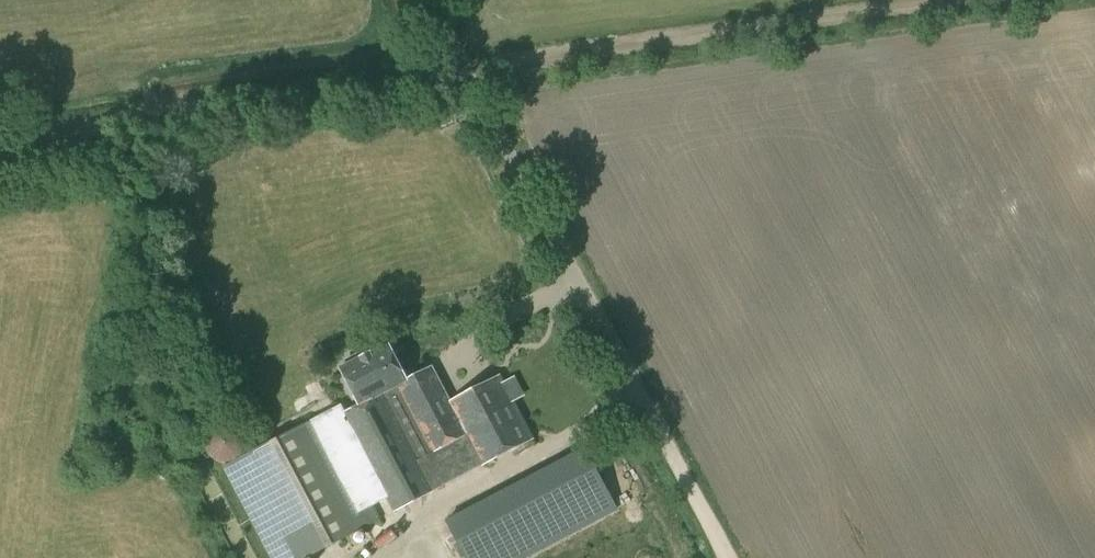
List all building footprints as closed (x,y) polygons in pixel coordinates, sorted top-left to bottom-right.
[(360,404),(345,412),(394,511),(532,439),(498,376),(451,401),(433,366),(408,379),(388,341),(340,367),(360,404)] [(375,505),(327,411),(311,420),(223,466),(272,557),(308,557),(382,519),(375,505)] [(619,508),(588,448),(450,521),(470,557),(525,557),(619,508)]
